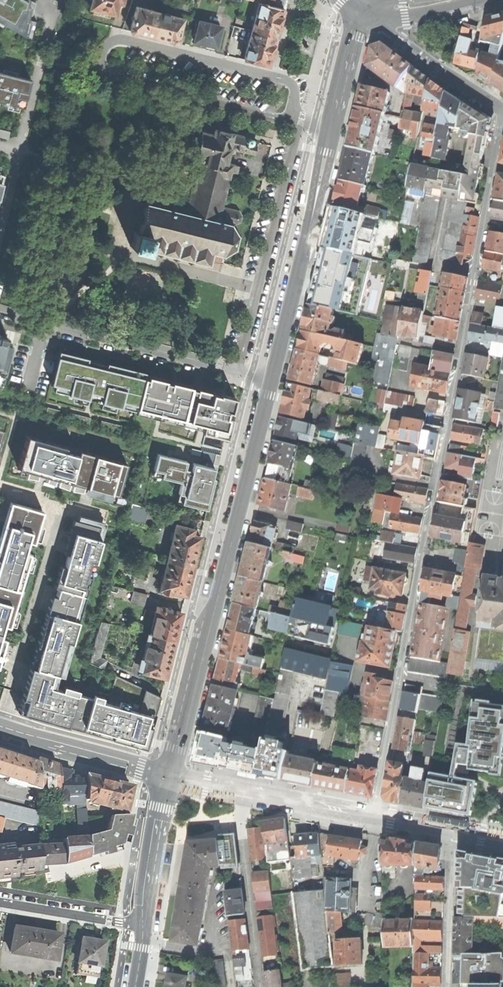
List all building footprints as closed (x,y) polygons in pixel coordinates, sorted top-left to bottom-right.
[(22,29),(20,34),(32,40),(37,22),(24,19),(25,14),(32,16),(35,3),(30,0),(0,0),(0,16),(22,29)] [(92,0),(90,8),(102,11),(114,14),(117,2),(121,3),(122,0),(92,0)] [(272,5),(283,9),(286,0),(273,0),(272,5)] [(259,2),(252,30),(276,37),(280,21),(283,9),(272,5),(259,2)] [(137,6),(131,31),(142,34),(153,37),(159,11),(137,6)] [(182,17),(159,11),(153,37),(165,40),(176,42),(182,17)] [(502,29),(502,15),(499,16),(488,19),(486,26),(485,30),(491,32),(490,34),(491,34),(489,44),(493,45),(497,28),(502,29)] [(20,34),(22,29),(0,16),(0,22),(20,34)] [(199,20),(194,41),(205,44),(216,46),(221,26),(209,23),(199,20)] [(487,43),(489,44),(491,34),(490,34),(491,32),(485,30),(486,26),(482,42),(487,44),(487,43)] [(467,39),(469,30),(463,28),(461,38),(467,39)] [(497,28),(493,45),(495,45),(502,47),(502,43),(502,29),(497,28)] [(244,59),(268,66),(272,51),(276,37),(252,30),(244,59)] [(471,40),(467,39),(461,38),(459,45),(469,48),(471,40)] [(397,88),(411,67),(382,45),(377,46),(372,48),(368,66),(397,88)] [(469,48),(459,45),(454,64),(463,66),(475,69),(479,51),(469,48)] [(498,62),(499,58),(495,57),(484,54),(478,75),(485,79),(493,85),(498,62)] [(498,62),(493,85),(498,88),(501,91),(502,89),(502,86),(502,83),(502,63),(498,62)] [(406,92),(411,67),(397,88),(405,95),(406,92)] [(411,67),(406,92),(412,94),(425,97),(429,81),(421,74),(411,67)] [(0,71),(0,102),(24,108),(28,91),(23,90),(26,78),(0,71)] [(438,87),(429,81),(425,97),(423,111),(441,115),(445,93),(438,87)] [(360,98),(357,108),(384,115),(389,93),(380,91),(380,90),(373,88),(372,89),(362,87),(360,98)] [(408,112),(412,94),(406,92),(405,95),(400,118),(400,121),(406,122),(408,112)] [(445,152),(448,151),(450,140),(449,140),(450,134),(449,129),(452,128),(459,129),(464,105),(455,99),(445,93),(441,115),(439,128),(435,144),(433,158),(443,161),(445,152)] [(475,194),(478,181),(485,142),(489,125),(488,120),(477,113),(464,105),(459,129),(463,130),(462,136),(464,137),(466,138),(472,139),(466,167),(461,166),(459,166),(455,168),(455,174),(451,174),(447,195),(454,196),(468,199),(474,200),(475,194)] [(375,154),(384,115),(357,108),(353,126),(348,148),(372,153),(375,154)] [(419,132),(422,115),(408,112),(406,122),(400,121),(398,127),(419,132)] [(427,143),(435,144),(439,128),(432,126),(425,125),(422,141),(427,143)] [(398,131),(397,133),(418,138),(419,132),(398,127),(398,131)] [(8,139),(9,131),(0,129),(0,137),(8,139)] [(397,133),(398,131),(391,129),(389,139),(396,140),(397,133)] [(256,142),(254,141),(253,144),(250,146),(247,145),(245,143),(245,140),(245,139),(246,138),(232,134),(214,130),(213,135),(205,133),(203,130),(199,132),(196,134),(198,138),(194,154),(200,156),(198,163),(205,165),(221,169),(219,174),(229,176),(230,171),(235,172),(237,165),(232,164),(225,162),(227,155),(228,147),(242,150),(254,153),(256,142)] [(466,138),(461,166),(466,167),(472,139),(466,138)] [(435,144),(427,143),(426,149),(424,157),(433,158),(435,144)] [(372,153),(348,148),(344,162),(343,165),(340,180),(362,186),(364,186),(372,153)] [(219,174),(221,169),(205,165),(198,163),(187,208),(175,205),(175,204),(174,204),(174,202),(173,202),(172,203),(171,203),(170,205),(158,201),(159,199),(147,196),(145,202),(141,201),(140,203),(143,204),(142,205),(144,206),(137,232),(134,231),(130,246),(146,250),(146,248),(160,252),(159,256),(161,257),(162,253),(175,256),(174,260),(176,261),(177,256),(190,260),(189,264),(191,265),(192,260),(207,264),(208,266),(210,266),(208,262),(209,260),(220,263),(222,258),(223,257),(223,254),(232,248),(235,250),(236,248),(234,246),(236,236),(239,235),(239,233),(236,234),(230,224),(232,223),(234,223),(239,221),(240,216),(237,211),(234,210),(221,207),(229,176),(219,174)] [(431,169),(417,167),(412,165),(407,188),(426,191),(431,169)] [(440,194),(447,195),(451,174),(431,169),(426,191),(440,194)] [(495,200),(502,202),(502,175),(500,174),(495,200)] [(361,189),(362,186),(340,180),(337,193),(333,207),(356,213),(357,209),(361,189)] [(425,197),(439,200),(440,194),(426,191),(425,197)] [(479,195),(475,194),(474,200),(468,199),(468,202),(477,204),(479,195)] [(453,202),(467,205),(468,202),(468,199),(454,196),(453,202)] [(438,206),(439,200),(425,197),(424,204),(438,206)] [(400,223),(409,225),(414,203),(405,201),(400,223)] [(494,201),(493,209),(492,217),(502,219),(502,202),(494,201)] [(466,208),(467,205),(453,202),(451,209),(466,212),(466,208)] [(436,213),(438,206),(424,204),(423,210),(436,213)] [(365,206),(365,209),(364,214),(377,218),(379,218),(381,210),(365,206)] [(356,213),(333,207),(332,211),(323,246),(369,257),(377,218),(364,214),(356,213)] [(474,210),(466,208),(466,212),(465,216),(473,217),(474,210)] [(465,216),(466,212),(451,209),(450,215),(465,218),(465,216)] [(388,211),(381,210),(379,218),(386,220),(388,211)] [(435,219),(436,213),(423,210),(421,216),(435,219)] [(464,225),(465,218),(450,215),(449,222),(464,225)] [(420,223),(434,225),(435,219),(421,216),(420,223)] [(462,231),(462,234),(476,236),(477,228),(479,218),(473,217),(465,216),(465,218),(464,225),(462,231)] [(462,231),(464,225),(449,222),(448,229),(462,231)] [(433,232),(434,225),(420,223),(419,227),(419,230),(433,232)] [(462,234),(462,231),(448,229),(447,235),(461,238),(462,234)] [(431,238),(433,232),(419,230),(418,236),(431,238)] [(489,232),(487,241),(485,251),(502,255),(502,234),(489,232)] [(460,244),(458,252),(464,253),(472,255),(474,246),(476,236),(462,234),(461,238),(460,244)] [(460,244),(461,238),(447,235),(445,242),(460,244)] [(430,245),(431,238),(418,236),(416,242),(430,245)] [(429,251),(430,245),(416,242),(415,249),(429,251)] [(458,252),(460,244),(445,242),(444,251),(458,254),(458,252)] [(323,246),(309,305),(338,312),(357,316),(371,258),(369,257),(323,246)] [(428,258),(429,251),(415,249),(414,255),(428,258)] [(457,262),(458,254),(444,251),(442,259),(457,262)] [(502,260),(502,255),(485,251),(484,260),(483,267),(501,271),(502,262),(502,260)] [(462,265),(464,253),(458,252),(458,254),(457,262),(456,264),(462,265)] [(426,264),(428,258),(414,255),(412,262),(426,264)] [(405,300),(426,304),(432,272),(425,271),(411,269),(405,300)] [(466,286),(468,278),(444,273),(441,288),(465,292),(466,286)] [(500,302),(502,285),(480,281),(478,290),(477,298),(500,302)] [(465,292),(441,288),(435,317),(437,317),(460,321),(462,306),(465,292)] [(302,332),(343,341),(345,335),(345,332),(336,330),(333,332),(329,332),(329,329),(331,328),(331,325),(333,324),(334,321),(331,321),(334,311),(308,305),(305,319),(302,332)] [(382,335),(398,338),(398,335),(403,308),(388,305),(382,334),(382,335)] [(403,308),(398,335),(419,339),(420,336),(422,323),(424,315),(424,312),(403,308)] [(498,310),(495,328),(502,329),(502,311),(498,310)] [(472,324),(482,326),(484,316),(474,314),(472,324)] [(424,315),(422,323),(430,324),(431,316),(424,315)] [(437,317),(435,326),(434,334),(434,336),(456,340),(458,332),(460,321),(437,317)] [(485,339),(487,328),(472,325),(471,332),(469,340),(485,342),(485,339)] [(487,328),(485,339),(489,340),(493,341),(502,342),(502,330),(487,328)] [(297,350),(319,355),(322,345),(328,344),(336,346),(338,348),(336,359),(348,362),(348,363),(358,365),(363,345),(351,343),(343,341),(302,332),(300,340),(297,350)] [(382,335),(382,334),(377,333),(374,347),(370,368),(370,370),(391,374),(398,338),(382,335)] [(433,338),(420,336),(419,339),(419,341),(432,344),(433,338)] [(502,358),(502,357),(502,342),(493,341),(490,356),(502,358)] [(412,348),(401,346),(398,357),(402,357),(410,359),(412,348)] [(420,349),(412,348),(410,359),(417,360),(420,349)] [(320,362),(321,355),(319,355),(297,350),(293,366),(290,380),(312,385),(318,361),(320,362)] [(432,368),(440,369),(443,353),(435,351),(432,368)] [(453,354),(443,353),(440,369),(450,371),(452,363),(453,354)] [(122,401),(138,405),(144,378),(128,374),(130,368),(118,365),(118,366),(120,367),(119,371),(103,367),(99,366),(98,368),(92,366),(92,365),(87,363),(88,358),(70,354),(68,361),(59,358),(53,384),(55,384),(69,388),(68,394),(87,398),(88,396),(94,397),(93,400),(120,407),(122,401)] [(465,364),(463,375),(484,378),(487,358),(467,354),(465,364)] [(321,355),(320,362),(321,364),(327,366),(328,364),(330,357),(321,355)] [(336,359),(330,357),(328,364),(347,369),(348,363),(348,362),(336,359)] [(407,372),(410,359),(402,357),(399,370),(407,372)] [(494,408),(502,410),(502,357),(502,358),(497,392),(495,401),(494,408)] [(440,369),(432,368),(414,364),(410,385),(446,392),(448,381),(450,371),(440,369)] [(146,372),(130,368),(128,374),(144,378),(146,372)] [(370,370),(368,380),(378,382),(389,384),(391,374),(370,370)] [(148,379),(144,378),(138,405),(137,408),(185,419),(192,388),(192,387),(171,382),(171,383),(166,382),(166,380),(148,376),(148,379)] [(326,376),(322,392),(340,396),(343,385),(344,380),(326,376)] [(286,398),(282,413),(303,418),(306,409),(309,410),(311,402),(308,401),(311,389),(289,384),(286,398)] [(225,395),(219,393),(219,395),(213,393),(213,392),(197,388),(196,389),(192,388),(185,419),(137,408),(136,411),(136,413),(156,418),(162,420),(198,428),(203,430),(203,432),(227,438),(232,418),(225,417),(227,411),(231,412),(235,397),(225,395)] [(387,391),(378,389),(375,403),(380,404),(384,405),(384,403),(387,392),(387,391)] [(457,403),(454,419),(479,424),(481,409),(484,395),(460,390),(457,403)] [(338,405),(340,396),(322,392),(318,391),(316,399),(334,404),(338,405)] [(387,392),(384,403),(397,406),(406,408),(408,397),(387,392)] [(406,408),(412,409),(415,398),(408,397),(406,408)] [(430,399),(427,411),(436,413),(438,400),(430,399)] [(383,411),(395,414),(397,406),(384,403),(384,405),(383,411)] [(47,407),(45,413),(57,416),(59,410),(47,407)] [(487,410),(485,410),(481,409),(479,424),(484,425),(487,410)] [(500,413),(493,412),(491,426),(498,427),(500,413)] [(70,413),(68,419),(88,424),(90,418),(70,413)] [(297,438),(298,431),(306,433),(308,424),(281,417),(279,426),(276,436),(296,440),(297,438)] [(404,423),(400,441),(414,443),(421,445),(425,425),(425,423),(404,419),(404,423)] [(101,421),(99,427),(120,432),(121,425),(101,421)] [(390,439),(400,441),(404,423),(393,421),(390,439)] [(354,442),(368,445),(375,447),(378,435),(380,427),(358,423),(355,436),(354,442)] [(316,426),(308,424),(306,433),(298,431),(297,438),(303,439),(312,442),(313,439),(316,426)] [(453,431),(451,439),(481,444),(483,429),(454,424),(453,431)] [(437,444),(440,430),(425,428),(420,455),(424,456),(435,458),(437,444)] [(375,447),(384,449),(386,436),(378,435),(375,447)] [(34,441),(25,439),(17,467),(37,472),(39,468),(47,470),(45,475),(70,482),(79,450),(72,448),(68,447),(54,443),(50,441),(35,437),(34,441)] [(271,456),(269,464),(292,470),(293,466),(294,462),(298,447),(275,441),(271,456)] [(368,445),(354,442),(353,448),(350,460),(348,468),(347,475),(361,478),(368,445)] [(419,455),(421,445),(414,443),(411,446),(411,448),(399,446),(398,451),(399,451),(419,455)] [(449,453),(464,456),(465,450),(465,447),(450,444),(449,453)] [(344,459),(350,460),(353,448),(339,445),(339,446),(337,457),(344,459)] [(85,451),(79,450),(70,482),(83,485),(84,481),(89,482),(88,487),(95,489),(117,495),(126,463),(89,452),(85,451)] [(201,457),(207,459),(214,461),(216,453),(203,450),(201,457)] [(399,451),(395,474),(420,479),(422,467),(424,456),(420,455),(419,455),(399,451)] [(207,459),(206,463),(218,465),(221,454),(216,453),(214,461),(207,459)] [(447,460),(446,469),(460,472),(459,477),(472,480),(475,463),(476,458),(472,457),(464,456),(449,453),(447,460)] [(166,456),(158,454),(154,470),(163,472),(162,477),(181,482),(186,463),(187,461),(166,456)] [(179,493),(183,494),(181,503),(196,507),(197,502),(208,504),(218,465),(206,463),(206,466),(193,463),(192,465),(186,463),(181,482),(179,493)] [(288,484),(292,470),(269,464),(266,479),(288,484)] [(367,493),(373,494),(375,484),(376,479),(369,478),(369,480),(367,493)] [(288,484),(266,479),(263,491),(259,506),(285,512),(289,494),(291,485),(288,484)] [(306,481),(304,488),(315,491),(316,484),(306,481)] [(441,490),(439,502),(462,506),(466,486),(443,481),(441,490)] [(395,498),(402,499),(425,503),(426,496),(428,489),(397,483),(395,498)] [(316,491),(315,491),(304,488),(299,487),(297,496),(305,498),(314,500),(316,491)] [(386,511),(387,511),(389,497),(379,495),(376,509),(386,511)] [(395,498),(389,497),(387,511),(392,512),(399,513),(402,499),(395,498)] [(10,501),(4,523),(0,535),(5,537),(9,524),(10,520),(15,502),(10,501)] [(15,502),(10,520),(38,528),(42,510),(15,502)] [(149,507),(132,503),(130,509),(128,519),(145,523),(149,507)] [(463,507),(461,521),(465,522),(463,532),(472,533),(476,509),(463,507)] [(374,522),(383,524),(386,511),(376,509),(374,522)] [(383,524),(382,531),(395,533),(394,543),(400,544),(402,535),(405,535),(405,531),(390,528),(392,513),(392,512),(387,511),(386,511),(383,524)] [(392,513),(390,528),(405,531),(420,533),(421,527),(422,519),(392,513)] [(78,515),(77,519),(99,526),(96,537),(101,539),(105,522),(78,515)] [(462,542),(463,532),(465,522),(461,521),(436,516),(434,526),(432,536),(462,542)] [(73,618),(89,560),(94,561),(101,539),(96,537),(99,526),(77,519),(72,517),(69,531),(63,552),(68,553),(64,565),(59,564),(53,586),(59,588),(56,596),(52,594),(47,611),(30,666),(57,674),(57,673),(66,640),(71,642),(78,620),(73,618)] [(38,528),(10,520),(9,524),(30,530),(27,541),(33,542),(38,528)] [(253,531),(250,542),(271,547),(277,527),(255,521),(253,531)] [(304,525),(289,521),(287,529),(302,533),(304,525)] [(3,625),(9,626),(20,588),(30,552),(24,551),(27,541),(30,530),(9,524),(5,537),(0,535),(0,536),(0,637),(3,625)] [(176,524),(167,560),(193,567),(197,550),(200,537),(191,535),(193,529),(176,524)] [(351,526),(337,524),(336,530),(350,533),(351,526)] [(380,541),(394,543),(395,533),(382,531),(381,536),(380,541)] [(268,565),(269,560),(272,548),(271,547),(250,542),(246,560),(241,577),(263,582),(268,565)] [(387,543),(384,558),(415,564),(416,556),(418,548),(387,543)] [(466,567),(476,568),(481,569),(484,545),(470,543),(469,551),(466,567)] [(278,544),(277,549),(284,551),(292,553),(294,547),(278,544)] [(457,575),(464,576),(466,567),(469,551),(456,549),(453,562),(456,563),(454,574),(457,575)] [(291,559),(292,553),(284,551),(282,557),(291,559)] [(305,556),(292,553),(291,559),(304,562),(305,556)] [(78,620),(94,561),(89,560),(73,618),(78,620)] [(170,594),(171,591),(186,595),(189,579),(193,567),(167,560),(160,589),(163,589),(163,592),(170,594)] [(370,567),(368,577),(373,578),(371,589),(378,590),(377,594),(395,597),(396,594),(402,595),(405,583),(407,583),(408,581),(408,578),(405,577),(406,574),(384,570),(385,563),(376,562),(375,568),(370,567)] [(459,610),(455,629),(465,631),(469,604),(471,595),(476,568),(466,567),(464,576),(461,598),(459,610)] [(423,585),(423,591),(432,592),(431,596),(442,598),(443,595),(449,596),(453,597),(457,575),(454,574),(426,570),(423,585)] [(461,598),(464,576),(457,575),(453,597),(461,598)] [(260,595),(261,592),(263,582),(241,577),(238,590),(235,603),(256,609),(260,595)] [(502,629),(502,579),(487,577),(485,592),(481,591),(480,596),(479,606),(479,607),(483,608),(480,626),(502,629)] [(291,590),(280,587),(278,594),(289,597),(291,590)] [(347,587),(346,593),(354,595),(360,596),(361,589),(347,587)] [(144,606),(147,594),(134,590),(131,603),(144,606)] [(430,603),(431,596),(432,592),(423,591),(421,602),(430,603)] [(480,596),(471,595),(469,604),(479,606),(480,596)] [(459,610),(461,598),(453,597),(449,596),(447,608),(449,608),(459,610)] [(295,605),(292,619),(328,628),(333,608),(313,604),(297,600),(295,605)] [(273,614),(292,619),(295,605),(281,602),(280,609),(270,607),(269,613),(273,614)] [(228,630),(250,635),(252,628),(256,629),(257,623),(253,623),(257,609),(256,609),(235,603),(231,616),(228,630)] [(390,603),(389,612),(406,614),(407,606),(390,603)] [(427,645),(434,605),(420,603),(418,613),(415,630),(410,656),(436,661),(438,647),(427,645)] [(447,608),(434,605),(427,645),(438,647),(436,661),(440,662),(449,608),(447,608)] [(181,613),(172,610),(172,609),(166,607),(166,608),(157,606),(150,633),(152,634),(174,639),(178,625),(181,613)] [(339,610),(333,608),(328,628),(333,629),(335,629),(337,620),(339,610)] [(378,610),(376,620),(387,622),(389,612),(378,610)] [(389,612),(387,622),(386,629),(397,631),(403,632),(404,623),(406,614),(389,612)] [(292,619),(273,614),(269,629),(288,633),(292,619)] [(328,628),(292,619),(288,633),(287,636),(329,646),(333,629),(328,628)] [(340,620),(338,633),(359,637),(362,624),(340,620)] [(375,627),(386,629),(387,622),(376,620),(375,627)] [(103,669),(106,660),(99,657),(109,623),(100,621),(89,663),(103,669)] [(360,650),(358,662),(390,667),(394,648),(397,631),(386,629),(375,627),(370,626),(367,643),(365,642),(363,651),(360,650)] [(480,626),(476,660),(502,664),(502,629),(480,626)] [(465,631),(455,629),(451,653),(466,655),(470,631),(465,631)] [(248,656),(249,649),(252,636),(250,635),(228,630),(224,646),(223,652),(247,658),(248,656)] [(152,634),(148,646),(145,660),(142,671),(165,677),(170,657),(174,639),(152,634)] [(62,675),(71,642),(66,640),(57,673),(62,675)] [(295,673),(328,680),(332,661),(332,659),(286,649),(281,670),(295,673)] [(242,664),(245,665),(247,658),(223,652),(221,659),(242,664)] [(462,676),(466,655),(451,653),(449,663),(448,673),(462,676)] [(264,660),(252,657),(248,656),(247,658),(245,665),(254,667),(262,669),(264,660)] [(447,677),(448,673),(449,663),(440,662),(436,661),(410,656),(408,671),(447,677)] [(218,671),(214,685),(216,685),(238,691),(240,684),(237,683),(242,664),(221,659),(218,671)] [(502,671),(502,664),(476,660),(475,668),(502,671)] [(346,694),(352,666),(332,661),(328,680),(326,690),(340,693),(343,693),(346,694)] [(30,666),(27,679),(53,687),(57,674),(30,666)] [(262,669),(254,667),(253,673),(265,676),(266,670),(262,669)] [(274,699),(266,736),(281,739),(295,673),(281,670),(274,699)] [(367,697),(389,701),(391,691),(393,682),(382,680),(383,676),(367,673),(363,697),(367,697)] [(109,695),(157,709),(160,696),(115,675),(109,695)] [(53,687),(27,679),(18,711),(29,715),(145,747),(155,715),(107,702),(53,687)] [(95,691),(98,681),(90,679),(87,689),(95,691)] [(404,691),(420,694),(421,694),(423,687),(405,684),(404,691)] [(238,691),(216,685),(211,705),(209,705),(209,708),(208,711),(209,712),(204,733),(226,738),(228,730),(230,731),(238,699),(236,698),(238,691)] [(340,693),(326,690),(320,714),(323,715),(335,717),(340,693)] [(404,691),(401,709),(417,712),(418,709),(420,694),(404,691)] [(418,709),(441,713),(443,698),(421,694),(420,694),(418,709)] [(155,715),(157,709),(109,695),(107,702),(155,715)] [(367,697),(363,697),(356,695),(354,702),(363,703),(366,704),(367,697)] [(260,696),(251,737),(265,740),(266,736),(274,699),(260,696)] [(366,704),(364,717),(386,721),(388,711),(389,701),(367,697),(366,704)] [(459,744),(469,745),(470,737),(473,738),(474,728),(471,728),(472,718),(476,718),(478,700),(492,702),(491,704),(502,706),(502,702),(471,697),(468,697),(467,698),(465,700),(459,744)] [(502,761),(502,706),(491,704),(492,702),(478,700),(476,718),(472,718),(471,728),(474,728),(473,738),(470,737),(469,745),(459,744),(452,777),(456,777),(457,772),(469,774),(469,772),(469,770),(490,773),(491,770),(499,771),(500,766),(502,767),(502,761)] [(401,709),(400,717),(416,720),(417,712),(401,709)] [(397,729),(411,732),(414,732),(416,720),(400,717),(399,722),(397,729)] [(407,752),(411,732),(397,729),(396,740),(394,749),(407,752)] [(196,758),(195,763),(211,766),(242,772),(258,775),(263,751),(249,748),(235,745),(235,749),(226,747),(228,739),(226,738),(204,733),(203,732),(200,744),(196,758)] [(423,734),(414,732),(412,743),(421,745),(423,734)] [(251,737),(249,748),(263,751),(265,740),(251,737)] [(263,751),(258,775),(268,777),(282,780),(287,755),(288,752),(281,751),(283,743),(265,740),(263,751)] [(423,756),(433,758),(436,741),(426,740),(423,756)] [(37,789),(36,762),(19,757),(0,751),(0,777),(37,789)] [(313,786),(317,764),(318,762),(287,755),(282,780),(293,782),(300,783),(308,785),(313,786)] [(36,762),(37,789),(49,789),(49,793),(55,792),(55,788),(60,788),(59,768),(58,765),(46,761),(36,758),(36,762)] [(317,764),(313,786),(336,791),(344,792),(349,770),(321,764),(317,764)] [(394,801),(402,803),(407,778),(402,777),(404,765),(397,764),(397,765),(392,764),(391,767),(390,767),(388,780),(385,795),(386,798),(388,800),(394,801)] [(361,767),(360,772),(352,770),(348,793),(363,796),(372,798),(376,778),(377,770),(361,767)] [(71,771),(59,768),(60,788),(60,803),(78,802),(78,810),(86,809),(85,800),(84,776),(71,777),(71,771)] [(414,768),(412,779),(423,782),(425,770),(414,768)] [(471,780),(456,777),(452,777),(432,773),(430,783),(425,807),(450,812),(465,815),(465,810),(471,780)] [(84,775),(84,776),(85,800),(90,801),(89,803),(117,809),(117,808),(125,810),(130,787),(107,780),(84,775)] [(423,782),(412,779),(407,778),(402,803),(416,806),(425,807),(430,783),(423,782)] [(478,782),(471,780),(465,810),(473,811),(478,782)] [(4,818),(38,826),(38,812),(0,803),(0,817),(4,818)] [(78,810),(78,822),(81,821),(82,830),(87,830),(86,809),(78,810)] [(131,815),(110,816),(107,830),(88,836),(88,837),(89,856),(103,852),(120,847),(119,845),(121,844),(122,842),(124,843),(131,815)] [(272,821),(263,822),(267,859),(268,863),(291,861),(291,858),(285,819),(272,821)] [(264,828),(248,830),(250,846),(251,861),(263,860),(266,859),(264,828)] [(219,835),(219,841),(236,840),(238,864),(222,865),(223,869),(240,868),(235,834),(219,835)] [(305,835),(296,836),(297,845),(298,857),(317,855),(321,855),(319,834),(312,834),(305,835)] [(333,867),(334,857),(326,856),(329,836),(320,834),(323,866),(333,867)] [(346,838),(329,836),(326,856),(334,857),(353,859),(358,860),(359,860),(360,854),(361,846),(362,841),(346,838)] [(383,842),(383,866),(416,865),(416,842),(398,839),(383,836),(383,842)] [(63,840),(64,863),(77,859),(89,856),(88,837),(79,838),(62,839),(63,840)] [(63,840),(39,841),(39,845),(40,865),(53,864),(64,863),(63,840)] [(236,840),(219,841),(222,865),(238,864),(236,840)] [(178,918),(175,940),(199,944),(211,866),(222,865),(219,841),(191,844),(185,877),(183,886),(178,918)] [(428,845),(417,843),(417,865),(431,868),(439,870),(440,847),(428,845)] [(4,878),(15,877),(15,873),(40,870),(40,865),(39,845),(12,848),(12,844),(0,845),(0,878),(4,878)] [(458,916),(471,917),(474,917),(499,917),(502,903),(502,899),(501,899),(502,895),(502,886),(502,883),(502,858),(499,858),(493,857),(493,858),(494,858),(493,859),(489,862),(487,860),(476,858),(477,854),(458,850),(457,888),(459,888),(458,916)] [(319,875),(317,855),(298,857),(291,858),(291,861),(293,879),(319,875)] [(431,874),(431,868),(417,865),(416,876),(425,877),(425,873),(431,874)] [(265,871),(252,873),(256,902),(257,902),(272,900),(269,871),(265,871)] [(416,876),(415,889),(444,890),(444,883),(445,877),(425,877),(416,876)] [(327,911),(339,912),(350,912),(351,879),(324,878),(325,890),(327,911)] [(224,881),(225,891),(242,889),(241,879),(224,881)] [(225,891),(228,916),(245,914),(242,891),(242,889),(225,891)] [(325,890),(295,893),(305,969),(332,967),(330,942),(329,933),(327,911),(325,890)] [(272,900),(257,902),(258,911),(273,909),(272,900)] [(423,901),(415,901),(415,910),(430,910),(431,901),(423,901)] [(329,933),(338,932),(341,932),(339,912),(327,911),(329,933)] [(363,920),(363,924),(370,926),(374,914),(367,912),(363,920)] [(272,916),(257,918),(259,934),(263,961),(276,960),(278,959),(272,916)] [(473,925),(474,917),(471,917),(471,918),(456,917),(455,935),(454,953),(472,953),(473,925)] [(474,917),(473,925),(496,926),(497,933),(502,932),(502,918),(499,917),(474,917)] [(246,919),(229,922),(233,951),(250,949),(248,936),(246,919)] [(414,919),(384,920),(384,925),(385,948),(414,947),(414,921),(414,919)] [(442,922),(414,921),(414,947),(413,953),(414,953),(428,953),(433,953),(433,954),(442,954),(442,947),(420,948),(420,939),(442,940),(442,930),(442,922)] [(14,927),(10,952),(55,959),(59,934),(57,934),(42,932),(36,931),(32,930),(16,927),(14,927)] [(338,932),(329,933),(330,942),(337,942),(337,941),(339,941),(338,932)] [(92,940),(82,939),(78,962),(76,973),(75,973),(75,974),(85,976),(95,977),(97,977),(97,978),(98,978),(99,975),(100,965),(100,966),(104,942),(92,940)] [(337,942),(338,966),(362,965),(361,940),(350,941),(339,941),(337,941),(337,942)] [(453,983),(473,984),(502,983),(502,952),(472,953),(454,953),(454,967),(453,983)] [(414,953),(413,986),(427,986),(441,986),(441,976),(442,968),(428,968),(428,953),(414,953)] [(245,956),(234,958),(235,966),(242,965),(246,965),(245,956)] [(209,961),(212,986),(226,986),(223,959),(209,961)] [(244,979),(242,965),(235,966),(236,980),(244,979)] [(263,972),(265,985),(265,986),(282,986),(282,983),(280,970),(277,970),(263,972)] [(334,986),(351,986),(350,973),(333,974),(334,986)] [(167,986),(186,986),(187,978),(170,975),(168,985),(167,986)] [(95,977),(85,976),(84,982),(94,984),(95,977)]
